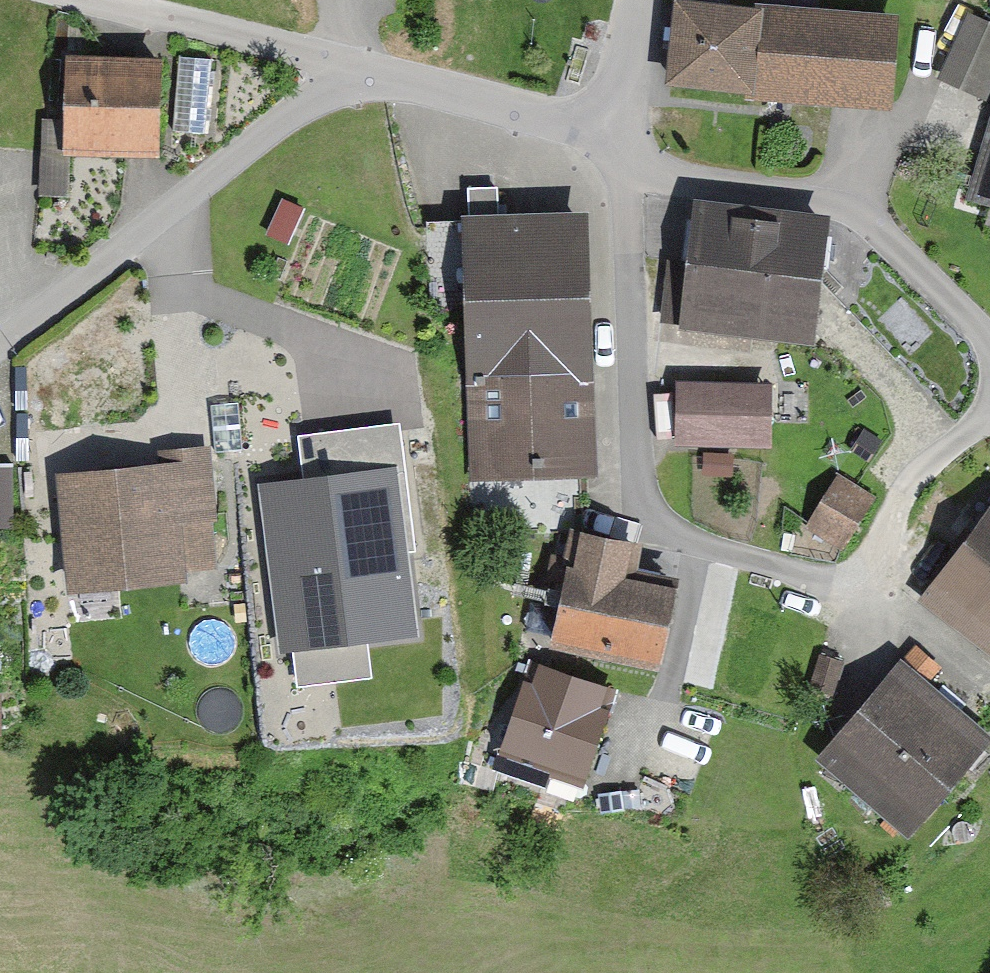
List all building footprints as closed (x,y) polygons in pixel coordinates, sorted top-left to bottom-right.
[(763,16),(676,8),(667,94),(755,102),(763,16)] [(898,28),(763,16),(755,102),(891,115),(898,28)] [(938,83),(985,104),(989,93),(989,28),(967,18),(938,83)] [(211,64),(181,61),(175,132),(205,135),(211,64)] [(164,67),(68,64),(64,163),(161,166),(164,67)] [(963,204),(989,213),(989,123),(963,204)] [(498,193),(464,193),(465,223),(466,307),(467,387),(593,385),(591,221),(498,222),(498,193)] [(282,199),(267,234),(288,243),(303,207),(282,199)] [(698,207),(688,275),(823,293),(832,225),(698,207)] [(466,307),(465,223),(425,224),(427,308),(466,307)] [(823,293),(688,275),(679,336),(814,354),(823,293)] [(593,385),(467,387),(470,486),(594,483),(593,385)] [(775,389),(679,387),(678,447),(774,449),(775,389)] [(239,408),(213,410),(216,455),(242,453),(239,408)] [(299,440),(304,485),(396,473),(408,472),(402,427),(299,440)] [(153,477),(62,485),(74,601),(182,591),(176,532),(218,528),(211,449),(151,455),(153,477)] [(755,464),(734,464),(734,491),(755,491),(755,464)] [(304,485),(258,491),(278,657),(293,655),(369,647),(416,640),(396,473),(304,485)] [(840,477),(809,526),(843,547),(874,498),(840,477)] [(961,554),(989,576),(989,517),(961,554)] [(635,552),(577,539),(571,563),(552,559),(546,584),(566,589),(551,655),(659,680),(679,593),(628,582),(635,552)] [(961,554),(919,607),(989,663),(989,576),(961,554)] [(369,647),(293,655),(297,691),(372,683),(369,647)] [(915,648),(813,768),(908,848),(989,752),(989,744),(931,693),(947,674),(915,648)] [(821,655),(812,690),(834,696),(843,660),(821,655)] [(620,696),(527,665),(490,775),(543,793),(547,779),(588,793),(620,696)] [(639,793),(625,794),(625,811),(640,810),(639,793)] [(620,795),(600,797),(602,817),(623,815),(620,795)]
